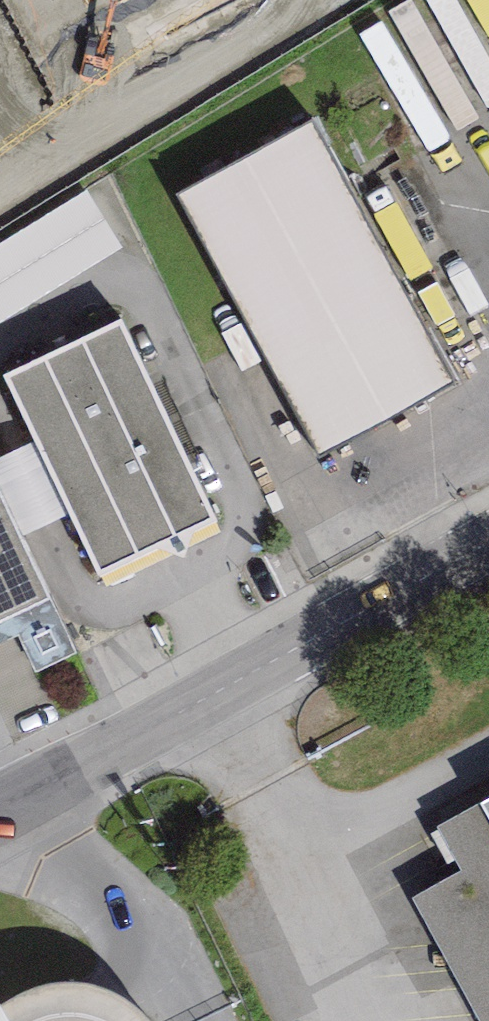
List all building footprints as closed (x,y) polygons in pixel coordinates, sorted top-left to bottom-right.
[(317,119),(175,194),(317,459),(459,384),(317,119)] [(0,243),(0,323),(123,248),(87,190),(0,243)] [(120,323),(6,377),(37,440),(71,514),(101,575),(215,521),(120,323)] [(0,458),(0,494),(20,537),(71,514),(37,440),(0,458)] [(50,600),(20,537),(0,494),(0,623),(50,600)] [(481,802),(437,825),(462,871),(411,899),(477,1020),(488,1020),(488,816),(481,802)] [(0,1004),(0,1020),(12,1020),(2,1003),(0,1004)]
